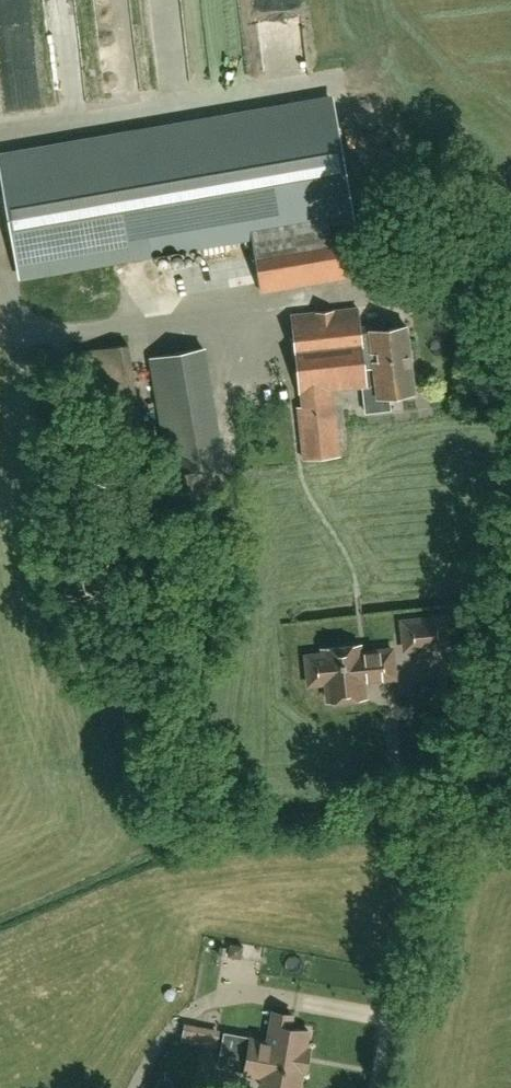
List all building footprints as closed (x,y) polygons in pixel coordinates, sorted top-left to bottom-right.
[(81,20),(80,0),(52,0),(52,21),(81,20)] [(133,0),(105,0),(107,30),(134,29),(133,0)] [(140,36),(110,36),(110,67),(140,67),(140,36)] [(85,143),(0,158),(0,169),(18,274),(133,254),(251,233),(261,292),(351,277),(343,227),(329,230),(327,220),(352,215),(332,100),(85,143)] [(383,396),(414,392),(407,326),(377,329),(377,325),(355,326),(353,307),(293,314),(303,406),(298,407),(304,459),(340,456),(332,389),(362,386),(365,412),(384,410),(383,396)] [(149,356),(170,475),(148,479),(149,483),(143,485),(149,521),(215,509),(208,468),(227,465),(206,346),(149,356)] [(446,616),(403,620),(402,621),(405,649),(448,645),(446,616)] [(362,681),(371,680),(395,677),(392,649),(360,652),(359,645),(323,648),(324,654),(306,656),(309,684),(327,682),(328,700),(364,697),(362,681)] [(289,1027),(291,1014),(273,1011),(268,1041),(251,1038),(251,1039),(240,1038),(234,1069),(245,1071),(245,1073),(261,1076),(260,1086),(273,1087),(298,1087),(301,1071),(305,1071),(309,1048),(305,1047),(308,1031),(289,1027)] [(220,1030),(184,1023),(181,1040),(217,1047),(220,1030)] [(234,1069),(240,1038),(224,1035),(218,1067),(234,1069)]
